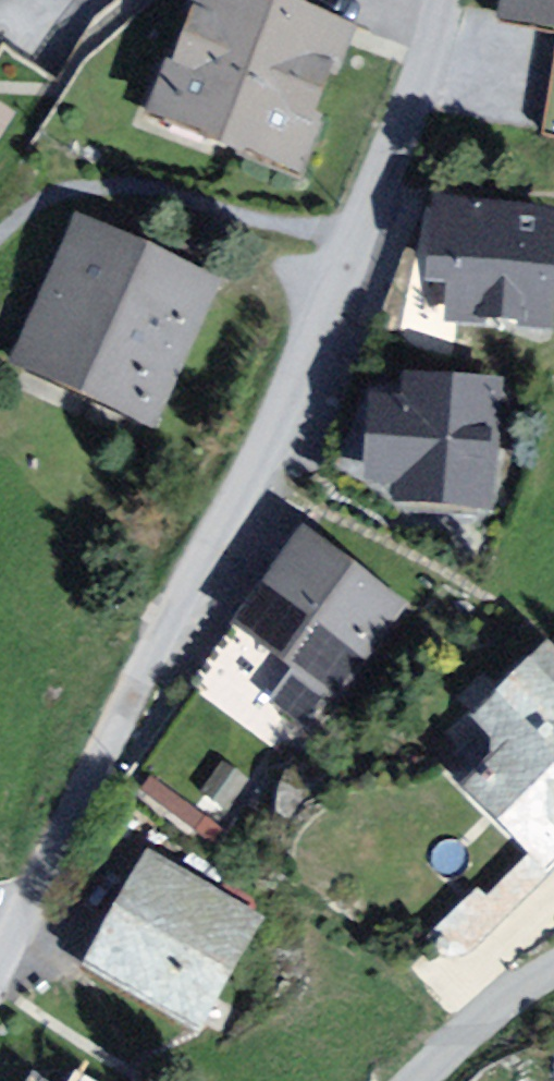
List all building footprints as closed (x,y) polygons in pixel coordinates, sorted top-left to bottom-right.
[(254,0),(185,0),(137,120),(277,175),(334,31),(254,0)] [(495,20),(553,33),(553,0),(499,0),(495,20)] [(534,214),(429,214),(429,325),(535,324),(534,214)] [(204,285),(67,230),(4,387),(141,442),(204,285)] [(463,393),(352,394),(353,510),(464,510),(463,393)] [(396,613),(303,553),(238,653),(331,712),(396,613)] [(490,932),(553,867),(553,676),(530,653),(424,761),(484,819),(431,874),(490,932)] [(259,939),(141,875),(84,980),(201,1044),(259,939)]
